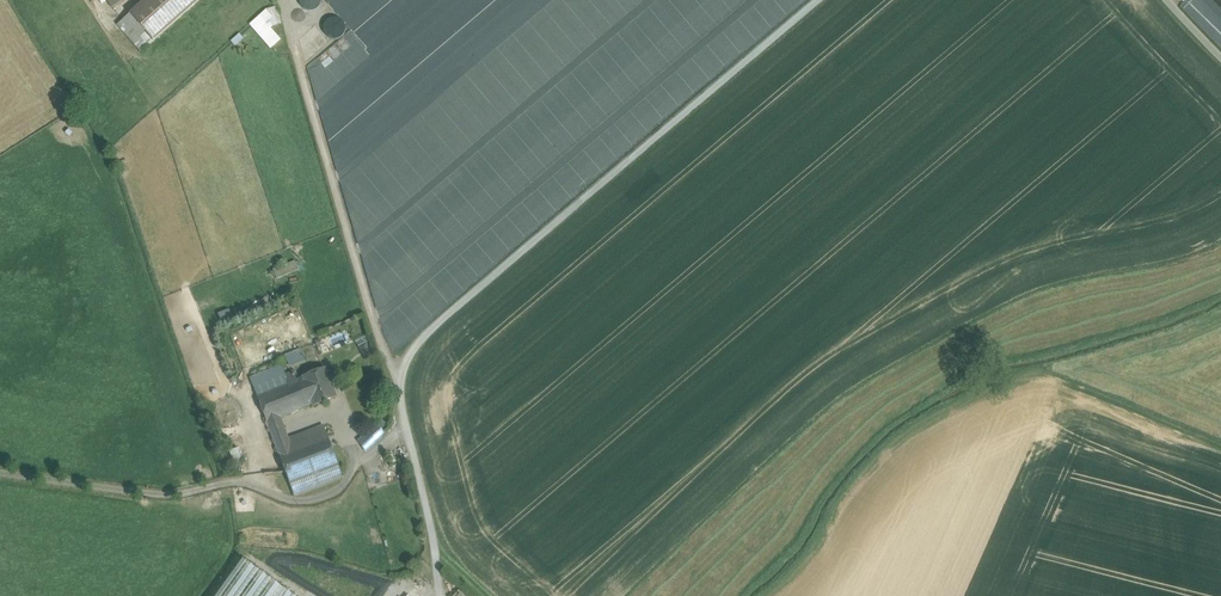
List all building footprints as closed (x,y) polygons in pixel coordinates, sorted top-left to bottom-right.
[(112,8),(127,0),(107,0),(112,8)] [(118,25),(141,52),(200,0),(146,0),(118,25)] [(325,1),(325,0),(300,0),(308,12),(325,1)] [(331,40),(348,32),(340,15),(323,24),(331,40)] [(296,261),(273,270),(277,278),(299,270),(296,261)] [(290,365),(306,360),(302,348),(286,354),(290,365)] [(250,378),(258,397),(289,386),(285,376),(282,366),(250,378)] [(326,370),(304,378),(305,379),(297,382),(306,407),(314,404),(315,406),(336,398),(326,370)] [(272,436),(285,432),(280,417),(306,407),(297,382),(294,373),(285,376),(289,386),(258,397),(272,436)] [(359,441),(366,453),(386,434),(376,425),(359,441)] [(323,426),(312,430),(316,442),(292,451),(288,439),(275,444),(290,484),(331,468),(338,465),(323,426)] [(312,430),(288,439),(292,451),(316,442),(312,430)] [(285,432),(272,436),(275,444),(288,439),(285,432)] [(338,465),(331,468),(335,480),(343,477),(338,465)] [(331,468),(290,484),(294,496),(335,480),(331,468)] [(229,595),(257,595),(239,583),(229,595)]
